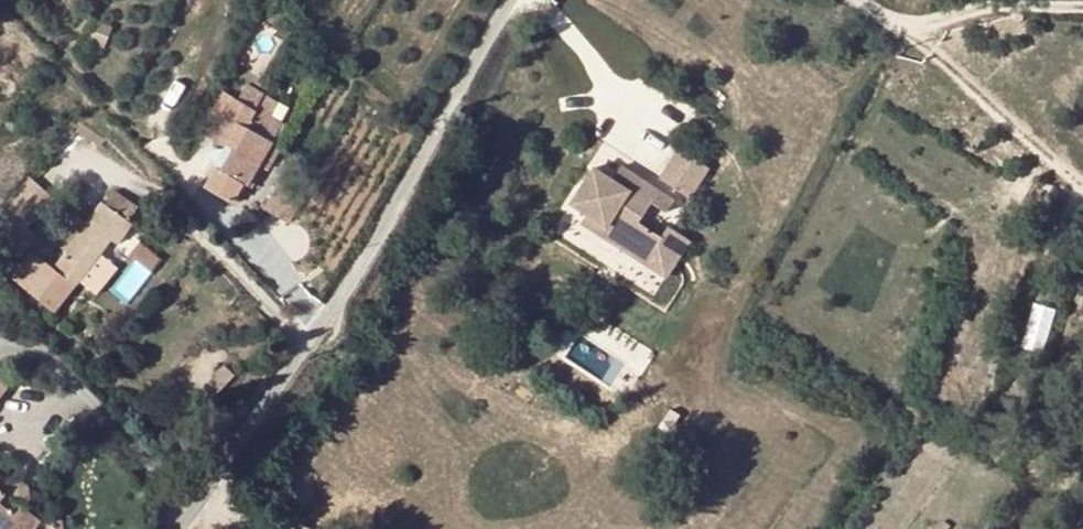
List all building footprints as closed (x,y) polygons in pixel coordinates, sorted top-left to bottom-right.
[(228,96),(207,133),(228,146),(241,122),(248,107),(228,96)] [(248,107),(241,122),(268,138),(276,123),(248,107)] [(221,160),(216,169),(242,182),(268,138),(241,122),(228,146),(221,160)] [(268,138),(242,182),(252,188),(277,143),(268,138)] [(675,150),(655,179),(687,201),(706,170),(675,150)] [(217,158),(201,188),(231,204),(242,182),(216,169),(221,160),(217,158)] [(615,168),(608,183),(623,193),(631,178),(615,168)] [(586,170),(564,206),(581,217),(612,236),(606,244),(640,266),(648,254),(668,268),(685,241),(664,227),(655,237),(635,224),(648,204),(664,212),(669,203),(631,178),(623,193),(608,183),(586,170)] [(300,197),(275,183),(261,208),(285,222),(300,197)] [(60,267),(67,273),(70,269),(89,240),(110,252),(118,257),(133,228),(103,211),(92,230),(73,219),(56,251),(66,256),(60,267)] [(606,244),(612,236),(581,217),(576,225),(606,244)] [(89,240),(70,269),(94,281),(110,252),(89,240)] [(0,257),(0,266),(23,279),(30,266),(3,252),(0,257)] [(648,254),(640,266),(661,279),(668,268),(648,254)] [(16,289),(23,279),(0,266),(0,281),(16,289)] [(67,273),(56,287),(82,302),(91,284),(94,281),(70,269),(67,273)] [(0,359),(0,402),(22,382),(0,359)] [(15,500),(1,485),(0,486),(0,498),(3,501),(15,500)] [(31,519),(15,500),(3,501),(0,498),(0,528),(19,528),(31,519)]
